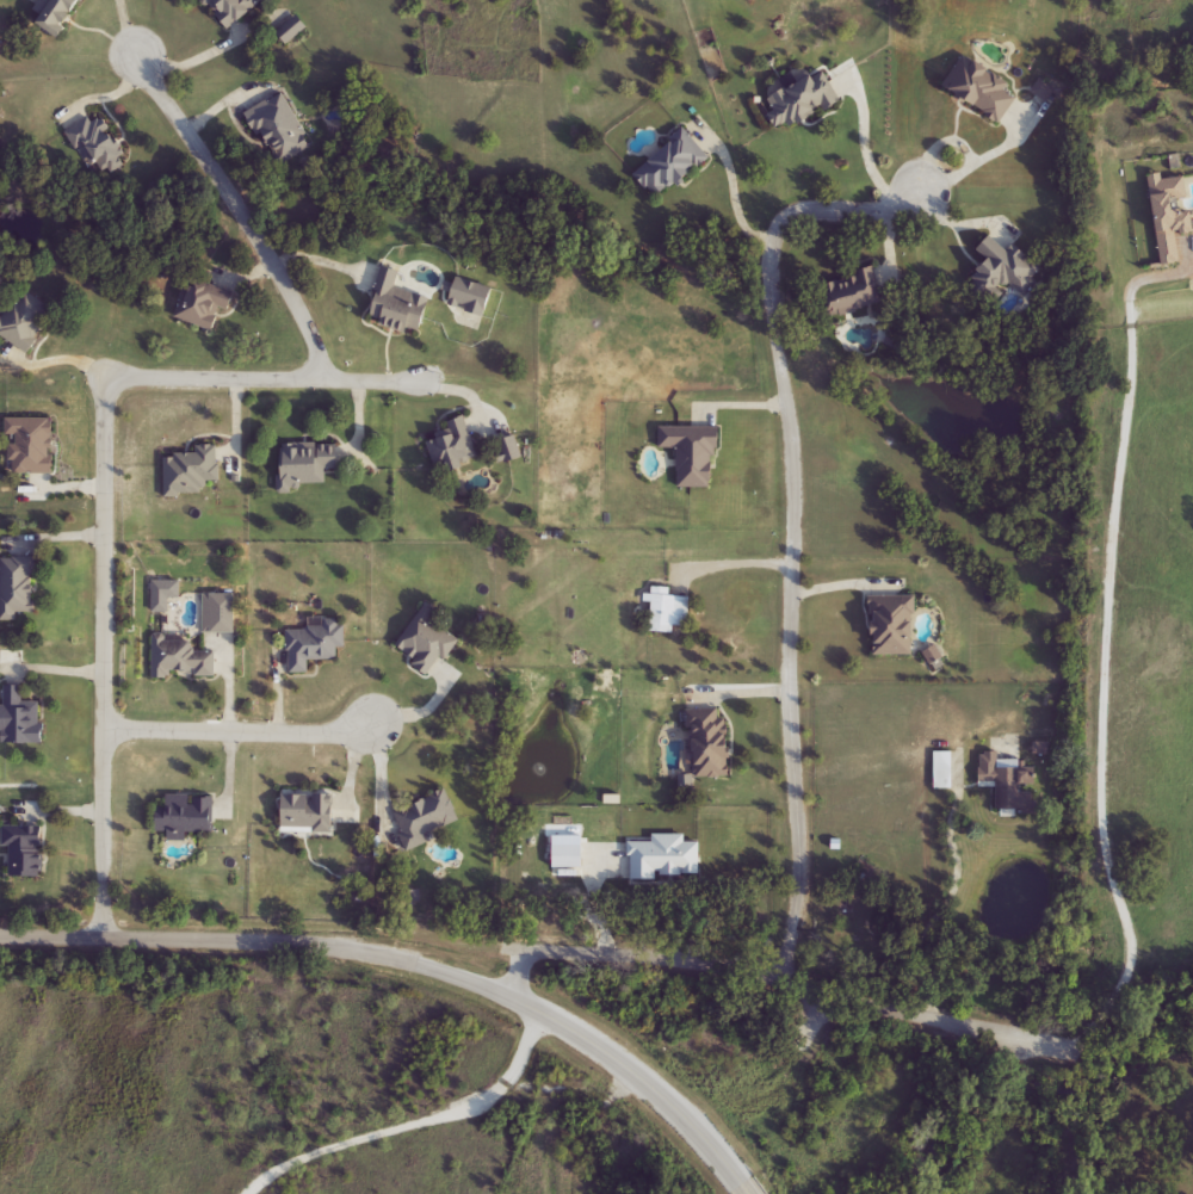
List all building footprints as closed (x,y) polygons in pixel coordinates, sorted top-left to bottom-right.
[(56,6),(51,0),(93,0),(95,2),(55,36),(41,19),(56,6)] [(230,31),(206,0),(257,0),(261,6),(230,31)] [(308,29),(289,44),(279,33),(298,17),(308,29)] [(1022,92),(1002,123),(945,87),(965,56),(1022,92)] [(839,107),(780,134),(766,100),(824,74),(839,107)] [(317,148),(283,169),(249,113),(283,93),(317,148)] [(68,131),(105,112),(131,167),(107,178),(100,163),(87,169),(68,131)] [(712,157),(685,188),(678,181),(661,200),(637,178),(682,129),(712,157)] [(971,286),(990,261),(981,253),(991,239),(1003,248),(1009,241),(1050,273),(1030,299),(1013,286),(996,307),(971,286)] [(402,272),(398,290),(432,297),(424,335),(370,323),(383,268),(402,272)] [(822,286),(871,272),(882,308),(833,322),(822,286)] [(222,308),(212,332),(174,317),(187,284),(230,301),(227,310),(222,308)] [(29,353),(0,336),(0,319),(5,322),(21,292),(54,310),(29,353)] [(54,420),(52,474),(7,474),(8,420),(54,420)] [(462,421),(476,463),(439,476),(427,444),(437,440),(434,431),(462,421)] [(660,450),(660,428),(718,428),(718,489),(679,489),(679,450),(660,450)] [(340,470),(328,470),(328,485),(298,484),(298,494),(282,494),(282,445),(340,446),(340,470)] [(220,446),(221,483),(204,483),(204,496),(165,497),(163,457),(196,456),(194,447),(220,446)] [(38,618),(1,618),(0,559),(37,559),(38,618)] [(688,598),(690,626),(674,627),(674,633),(651,635),(650,589),(670,588),(670,598),(688,598)] [(204,633),(204,596),(237,596),(237,633),(204,633)] [(916,605),(904,605),(904,657),(874,657),(873,601),(916,600),(916,605)] [(462,633),(432,679),(414,667),(418,661),(397,648),(422,608),(462,633)] [(290,675),(289,630),(324,630),(324,623),(345,623),(345,661),(310,662),(310,674),(290,675)] [(152,678),(153,639),(194,641),(194,652),(217,652),(217,679),(152,678)] [(45,746),(6,746),(6,687),(25,687),(25,704),(45,704),(45,746)] [(693,777),(692,707),(729,707),(730,777),(693,777)] [(934,751),(954,751),(954,788),(934,788),(934,751)] [(999,810),(999,784),(982,784),(982,751),(1000,753),(1000,761),(1038,762),(1037,785),(1025,784),(1025,792),(1039,792),(1039,811),(999,810)] [(394,810),(444,792),(455,823),(427,834),(431,843),(409,850),(394,810)] [(335,794),(335,833),(284,833),(284,794),(335,794)] [(215,796),(215,833),(188,833),(187,840),(169,840),(169,833),(160,833),(161,796),(215,796)] [(11,847),(4,847),(4,827),(45,827),(45,877),(10,877),(11,847)]
